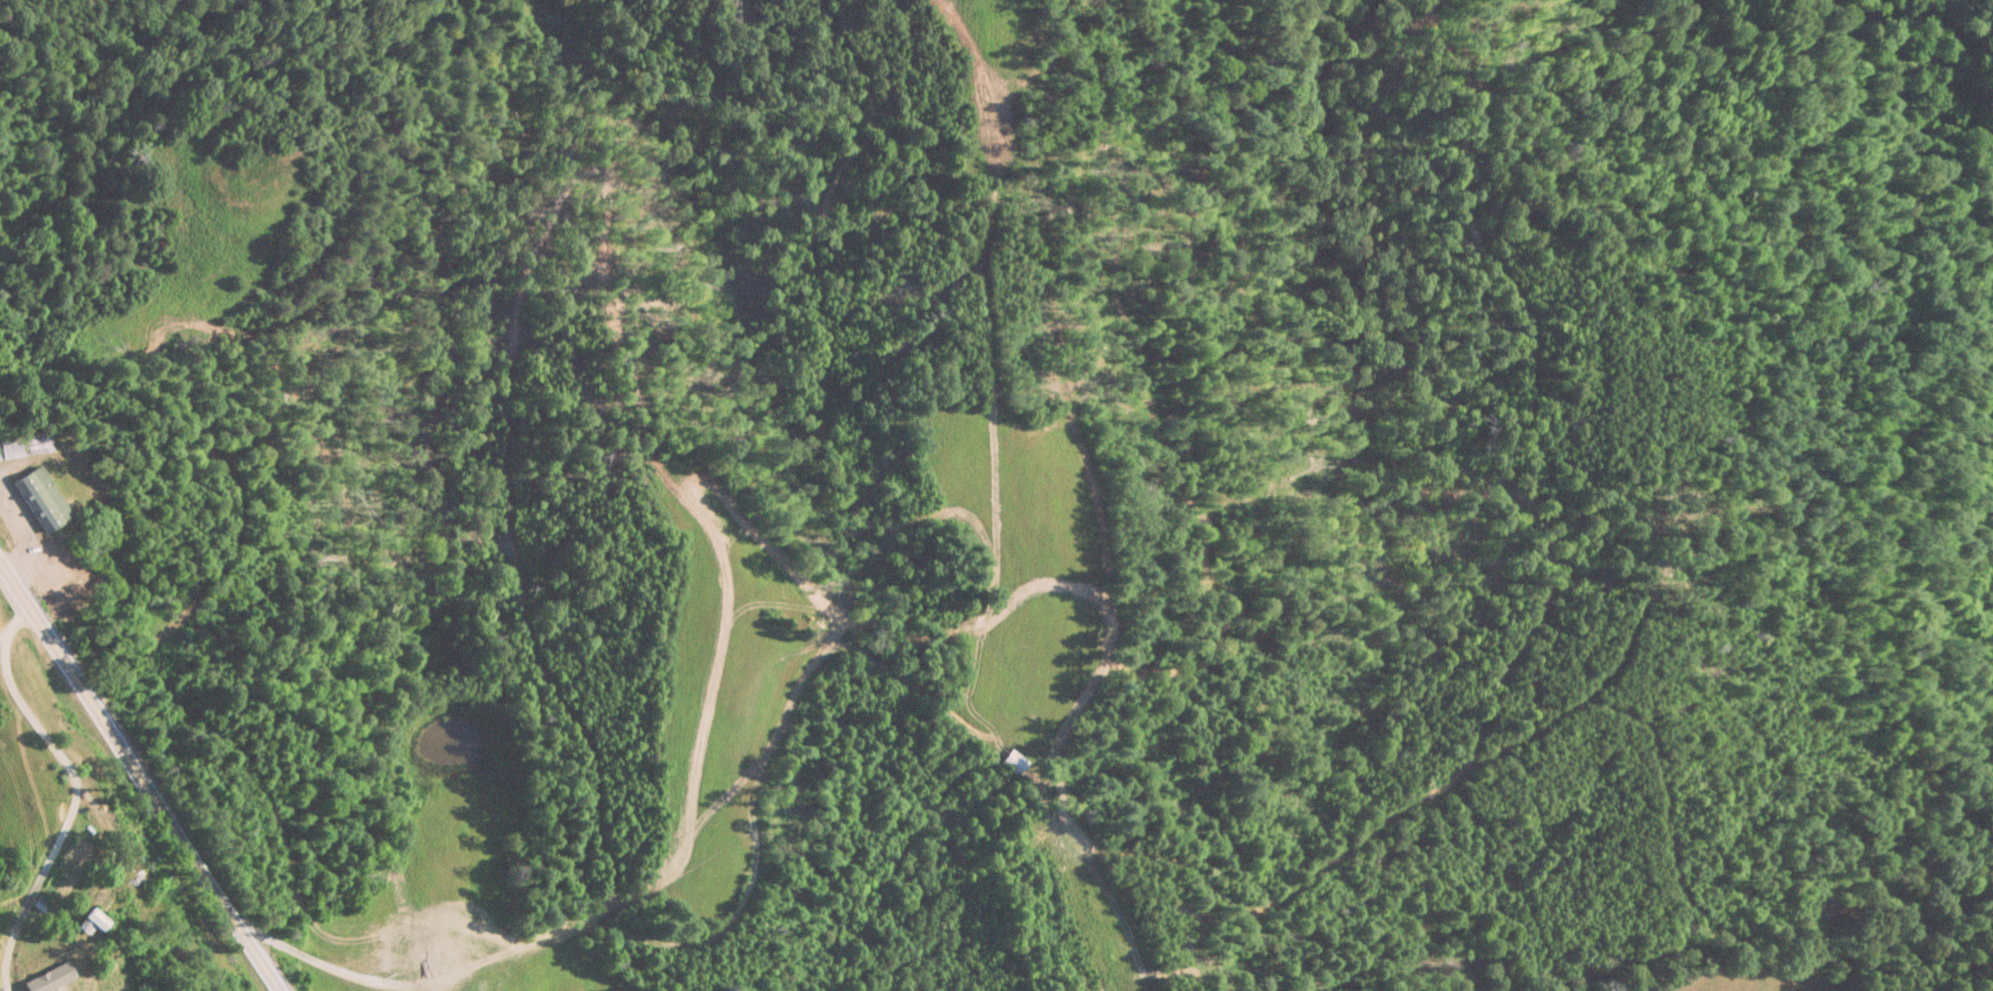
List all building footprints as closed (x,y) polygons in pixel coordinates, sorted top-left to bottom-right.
[(54,450),(50,430),(0,440),(0,461),(54,450)] [(74,518),(45,465),(16,481),(46,534),(74,518)] [(79,927),(90,935),(97,927),(104,933),(113,921),(94,907),(79,927)]
